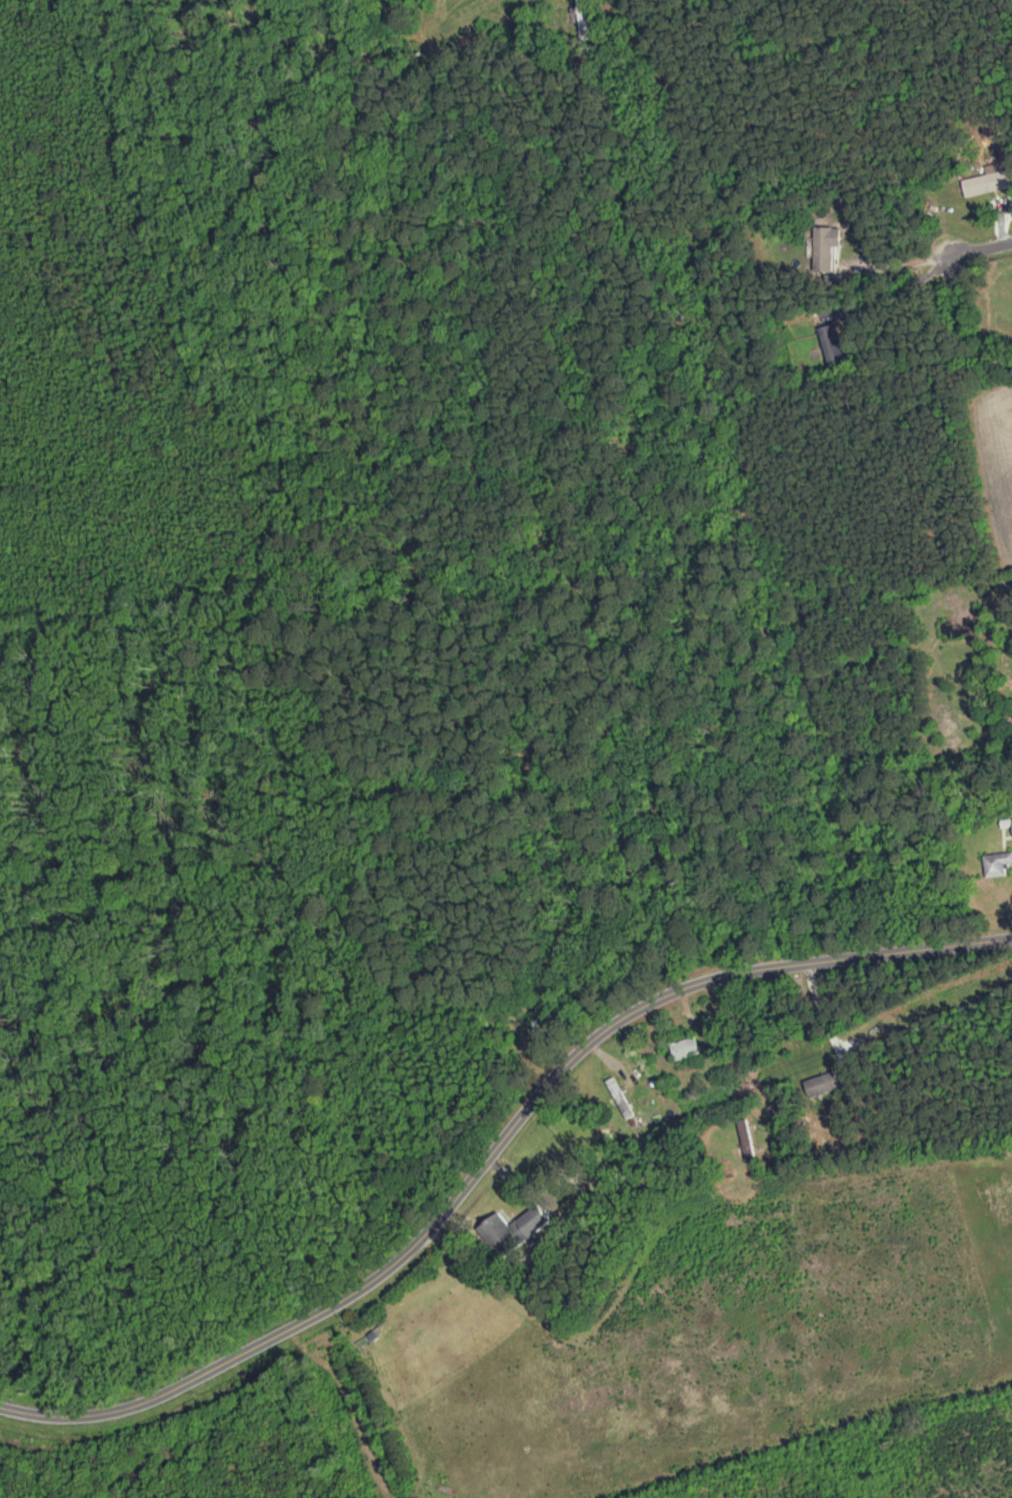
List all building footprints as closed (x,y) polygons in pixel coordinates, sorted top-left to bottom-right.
[(580,33),(589,33),(589,0),(580,0),(580,33)] [(967,197),(1011,189),(1011,177),(1011,171),(964,180),(967,197)] [(818,272),(838,272),(838,245),(844,245),(844,227),(818,227),(818,272)] [(832,366),(851,361),(840,324),(822,329),(832,366)] [(988,853),(988,877),(1009,877),(1009,864),(1011,864),(1011,853),(988,853)] [(703,1055),(698,1037),(673,1045),(678,1062),(703,1055)] [(741,1121),(747,1162),(756,1161),(750,1120),(741,1121)] [(507,1260),(556,1221),(542,1203),(513,1227),(502,1212),(482,1228),(507,1260)]
